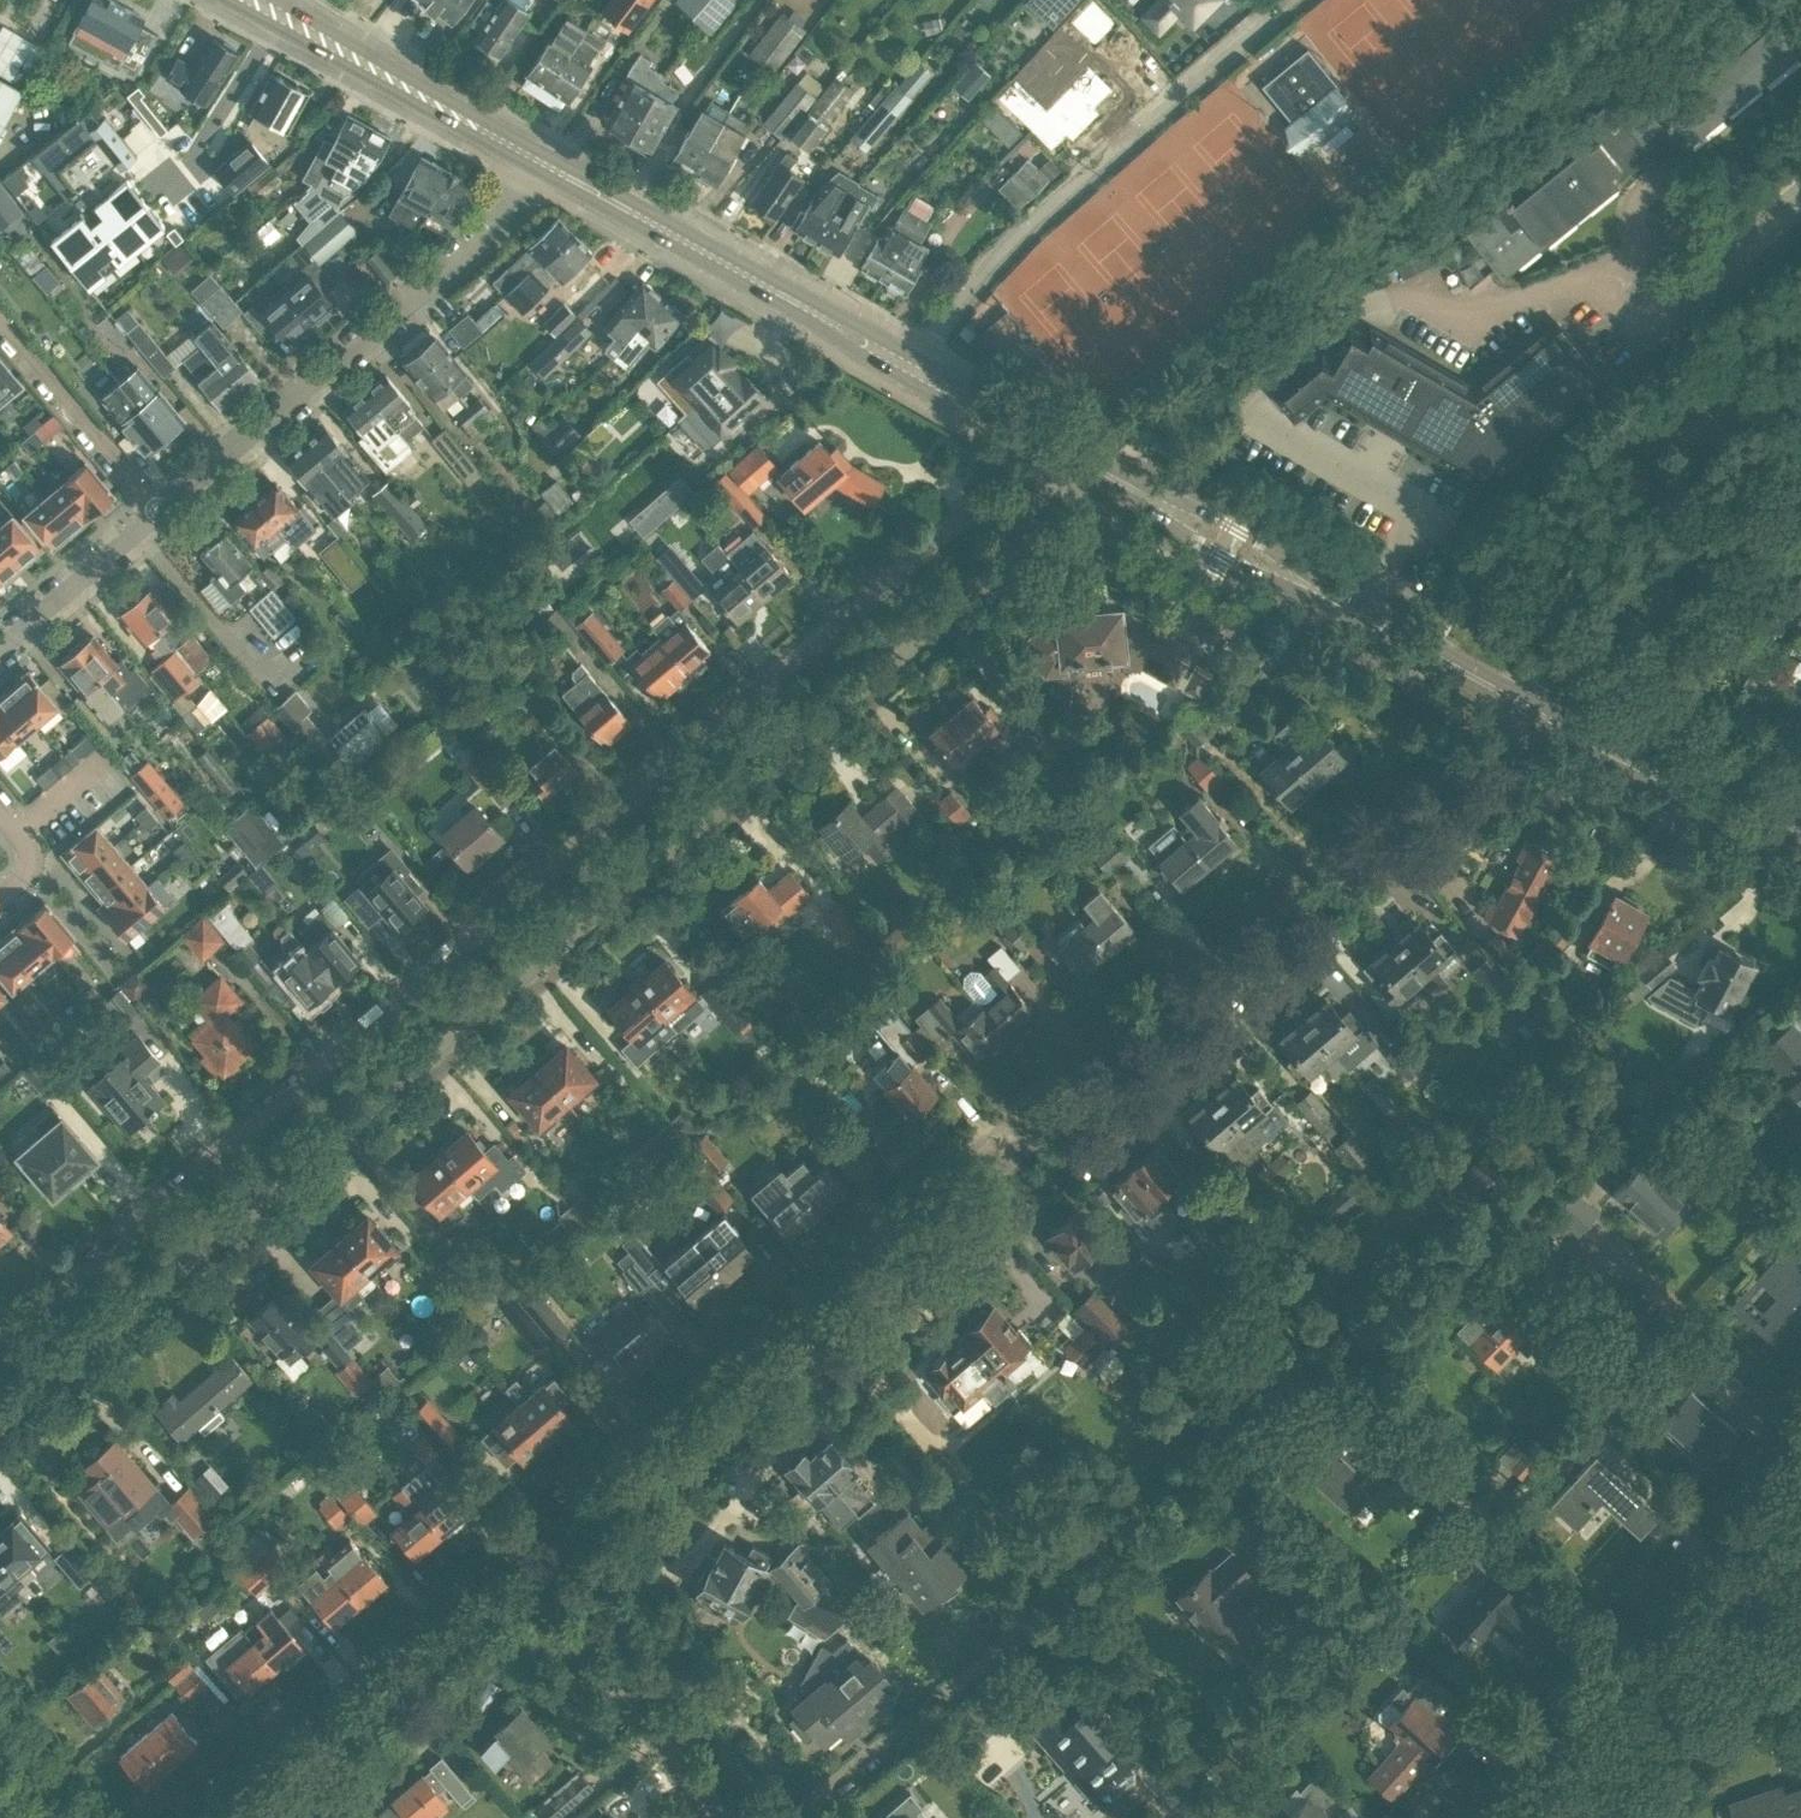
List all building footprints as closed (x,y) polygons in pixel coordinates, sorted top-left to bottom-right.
[(134,76),(158,33),(141,23),(145,16),(117,0),(88,0),(73,28),(108,48),(102,58),(134,76)] [(431,9),(438,0),(420,0),(431,9)] [(468,0),(438,0),(431,9),(450,23),(468,0)] [(531,0),(503,0),(497,8),(496,8),(475,39),(499,55),(520,24),(529,12),(525,9),(531,0)] [(653,0),(607,0),(600,10),(629,32),(653,0)] [(740,0),(674,0),(711,33),(740,0)] [(1054,27),(1079,0),(1026,0),(1025,1),(1054,27)] [(1068,24),(1092,47),(1115,23),(1092,0),(1091,0),(1068,24)] [(1211,0),(1156,0),(1142,15),(1159,32),(1182,8),(1193,19),(1211,0)] [(1800,56),(1800,54),(1778,25),(1779,24),(1765,8),(1627,121),(1611,101),(1594,115),(1596,118),(1589,124),(1638,164),(1643,162),(1650,159),(1654,162),(1663,161),(1666,156),(1674,156),(1680,157),(1680,161),(1681,161),(1681,158),(1682,156),(1683,154),(1683,151),(1685,148),(1686,146),(1687,145),(1689,143),(1691,146),(1693,144),(1692,143),(1724,117),(1725,118),(1731,114),(1730,112),(1762,86),(1763,87),(1768,83),(1767,82),(1799,55),(1800,56)] [(773,73),(806,30),(782,12),(749,54),(773,73)] [(540,97),(585,29),(567,17),(553,38),(551,37),(527,74),(529,75),(522,85),(540,97)] [(1122,24),(1088,59),(1111,81),(1145,46),(1122,24)] [(568,101),(592,64),(590,63),(604,42),(585,29),(540,97),(559,109),(566,99),(568,101)] [(22,87),(37,60),(0,38),(0,74),(22,87)] [(182,61),(169,80),(204,103),(237,53),(234,52),(236,49),(225,42),(223,44),(214,38),(194,68),(182,61)] [(807,62),(815,53),(802,42),(794,52),(807,62)] [(938,44),(928,56),(933,60),(942,48),(938,44)] [(1308,47),(1262,85),(1293,122),(1291,124),(1289,126),(1309,150),(1311,148),(1312,149),(1352,115),(1354,113),(1335,90),(1340,86),(1308,47)] [(629,135),(662,80),(665,74),(648,65),(651,60),(640,53),(633,63),(625,77),(630,79),(606,122),(629,135)] [(976,61),(954,85),(968,98),(990,74),(976,61)] [(1016,82),(1000,99),(1052,149),(1067,133),(1073,139),(1098,113),(1092,107),(1111,88),(1089,68),(1047,111),(1016,82)] [(262,134),(290,83),(272,73),(251,112),(256,114),(249,127),(262,134)] [(809,151),(828,128),(826,126),(855,91),(836,75),(788,134),(809,151)] [(22,91),(0,78),(0,129),(22,91)] [(648,154),(677,105),(671,101),(678,89),(662,80),(629,135),(626,141),(648,154)] [(782,139),(817,96),(797,80),(762,123),(782,139)] [(287,132),(308,93),(290,83),(262,134),(275,141),(276,140),(282,129),(287,132)] [(913,98),(897,84),(851,137),(867,151),(913,98)] [(139,85),(127,95),(133,102),(141,96),(145,93),(139,85)] [(141,96),(133,102),(142,113),(150,107),(141,96)] [(730,111),(718,104),(713,101),(695,131),(691,128),(673,159),(676,161),(677,167),(686,172),(692,170),(695,172),(730,111)] [(995,106),(981,119),(995,133),(1008,145),(1021,132),(1008,119),(995,106)] [(150,107),(142,113),(151,124),(159,117),(150,107)] [(933,109),(924,119),(933,127),(942,117),(933,109)] [(105,116),(99,121),(89,110),(32,156),(69,201),(115,164),(120,170),(138,156),(105,116)] [(716,185),(734,154),(752,124),(730,111),(695,172),(698,174),(698,179),(707,184),(713,183),(716,185)] [(352,157),(369,125),(349,114),(333,145),(325,140),(304,179),(318,186),(323,174),(330,178),(337,165),(343,168),(350,156),(352,157)] [(159,117),(151,124),(160,136),(168,129),(159,117)] [(1638,164),(1589,124),(1575,135),(1573,132),(1501,191),(1508,200),(1468,233),(1505,278),(1545,245),(1546,246),(1622,183),(1620,180),(1625,175),(1629,171),(1634,167),(1638,164)] [(372,168),(389,136),(369,125),(352,157),(350,156),(343,168),(337,165),(330,178),(323,174),(318,186),(316,189),(336,199),(349,196),(359,176),(365,180),(372,167),(372,168)] [(235,193),(269,164),(250,140),(216,170),(235,193)] [(775,217),(802,178),(790,169),(797,159),(787,152),(753,201),(775,217)] [(432,162),(422,156),(391,214),(418,229),(423,220),(449,169),(433,160),(432,162)] [(1027,201),(1048,181),(1041,172),(1028,159),(1007,179),(1027,201)] [(1052,162),(1041,172),(1048,181),(1060,170),(1052,162)] [(259,199),(283,179),(272,165),(248,186),(259,199)] [(452,224),(474,183),(457,175),(458,174),(449,169),(423,220),(447,233),(452,224)] [(815,240),(816,240),(834,209),(846,189),(830,179),(814,197),(805,212),(801,210),(792,226),(803,233),(803,238),(811,242),(815,240)] [(22,207),(0,180),(0,225),(22,207)] [(128,180),(53,241),(54,241),(89,285),(164,225),(128,180)] [(834,209),(816,240),(817,241),(817,246),(826,252),(832,249),(839,254),(868,203),(852,194),(842,213),(838,210),(849,190),(846,189),(834,209)] [(38,203),(29,210),(38,221),(47,214),(38,203)] [(879,277),(883,279),(920,216),(907,208),(894,229),(890,226),(883,238),(880,237),(862,267),(865,269),(865,274),(874,279),(879,277)] [(947,208),(938,217),(943,221),(952,213),(947,208)] [(356,228),(340,210),(301,245),(303,247),(309,254),(318,263),(356,228)] [(920,216),(883,279),(887,282),(887,287),(896,292),(900,290),(905,293),(923,262),(931,249),(920,243),(932,222),(920,216)] [(546,264),(576,236),(559,218),(529,247),(530,247),(494,282),(506,294),(509,291),(521,280),(543,260),(546,264)] [(173,227),(167,232),(176,243),(183,238),(173,227)] [(562,281),(592,252),(576,236),(546,264),(543,260),(521,280),(509,291),(506,294),(522,311),(558,277),(562,281)] [(192,259),(178,243),(173,247),(170,250),(184,266),(192,259)] [(287,291),(311,319),(332,301),(312,278),(323,269),(318,263),(309,254),(303,247),(289,258),(297,268),(297,277),(285,287),(288,290),(287,291)] [(378,251),(367,260),(385,282),(397,272),(378,251)] [(334,256),(323,265),(333,276),(344,267),(334,256)] [(359,261),(346,272),(356,283),(368,273),(359,261)] [(53,272),(46,263),(32,274),(39,282),(53,272)] [(615,356),(616,356),(663,299),(643,282),(617,314),(606,327),(617,336),(607,349),(615,356)] [(224,327),(244,310),(241,307),(243,306),(237,299),(223,283),(202,302),(224,327)] [(288,338),(311,319),(287,291),(264,310),(288,338)] [(577,298),(574,294),(565,303),(544,323),(556,335),(587,306),(578,297),(577,298)] [(656,346),(682,315),(663,299),(616,356),(615,356),(623,363),(644,337),(656,346)] [(469,312),(449,329),(463,346),(502,313),(494,304),(475,320),(469,312)] [(254,323),(261,317),(252,306),(245,312),(254,323)] [(129,308),(117,317),(128,330),(127,331),(164,376),(177,365),(167,353),(140,321),(129,308)] [(530,361),(544,376),(592,330),(578,316),(530,361)] [(964,320),(957,329),(968,338),(975,330),(964,320)] [(193,332),(192,333),(202,345),(242,392),(260,377),(237,349),(216,323),(211,323),(195,335),(193,332)] [(1343,359),(1334,353),(1285,391),(1304,415),(1331,395),(1391,429),(1493,486),(1614,392),(1568,332),(1486,395),(1384,330),(1379,338),(1363,328),(1343,359)] [(192,333),(167,353),(177,365),(184,359),(200,379),(200,380),(223,408),(242,392),(202,345),(192,333)] [(459,396),(474,384),(465,373),(437,338),(421,350),(459,396)] [(712,344),(674,377),(697,402),(734,369),(729,364),(733,361),(719,345),(715,348),(712,344)] [(444,408),(459,396),(421,350),(406,362),(435,398),(435,397),(444,408)] [(24,386),(0,357),(0,406),(24,386)] [(137,366),(118,381),(165,437),(172,432),(177,431),(183,427),(184,421),(186,420),(160,389),(158,391),(137,366)] [(697,402),(677,419),(704,450),(724,433),(725,434),(765,398),(746,376),(743,379),(734,369),(697,402)] [(410,445),(415,441),(410,436),(424,425),(408,405),(410,403),(386,375),(366,392),(403,436),(406,440),(405,440),(410,445)] [(118,381),(101,395),(122,421),(120,422),(146,453),(149,451),(154,451),(160,446),(161,441),(165,437),(118,381)] [(403,436),(366,392),(345,409),(369,438),(372,435),(388,454),(405,440),(406,440),(403,436)] [(477,418),(489,409),(479,396),(467,406),(477,418)] [(478,441),(489,432),(477,418),(467,406),(456,416),(478,441)] [(560,458),(583,436),(560,413),(538,435),(560,458)] [(31,433),(36,429),(42,423),(35,415),(25,425),(31,433)] [(349,496),(368,480),(347,456),(349,454),(325,426),(305,443),(349,496)] [(469,484),(482,473),(445,428),(431,439),(469,484)] [(31,433),(28,435),(38,447),(45,440),(36,429),(31,433)] [(583,436),(560,458),(574,472),(601,446),(587,431),(583,436)] [(38,447),(28,435),(21,442),(30,453),(38,447)] [(831,454),(820,441),(779,475),(805,506),(833,482),(872,506),(884,485),(852,465),(838,449),(831,454)] [(349,496),(305,443),(286,459),(310,487),(312,485),(337,515),(354,501),(349,496)] [(750,491),(777,467),(757,445),(730,469),(750,491)] [(14,459),(7,466),(16,477),(24,470),(14,459)] [(86,463),(66,480),(93,513),(114,496),(86,463)] [(728,471),(714,483),(737,510),(738,509),(754,528),(767,517),(751,498),(728,471)] [(679,475),(636,511),(650,527),(692,491),(679,475)] [(66,480),(45,497),(73,530),(93,513),(66,480)] [(389,480),(373,494),(412,538),(428,524),(418,511),(417,512),(389,480)] [(277,485),(255,503),(266,515),(276,527),(281,533),(286,539),(293,547),(316,529),(286,494),(285,495),(277,485)] [(535,508),(526,496),(511,509),(536,538),(560,518),(545,500),(535,508)] [(45,497),(25,514),(53,547),(73,530),(45,497)] [(281,533),(276,527),(266,515),(255,503),(234,520),(242,530),(241,532),(263,558),(272,551),(280,560),(294,549),(293,547),(286,539),(281,533)] [(0,525),(0,541),(20,565),(41,548),(13,515),(0,525)] [(764,597),(790,574),(754,531),(727,553),(764,597)] [(225,533),(217,532),(210,538),(210,546),(201,553),(217,572),(211,578),(231,602),(247,589),(237,577),(252,564),(225,532),(225,533)] [(20,565),(0,541),(0,582),(20,565)] [(737,619),(764,597),(727,553),(719,544),(707,555),(719,570),(706,581),(715,591),(714,592),(737,619)] [(343,546),(326,560),(340,577),(357,562),(343,546)] [(1556,573),(1564,559),(1547,550),(1539,563),(1556,573)] [(661,562),(667,569),(675,578),(690,596),(691,598),(705,587),(674,551),(661,562)] [(269,561),(258,571),(272,587),(283,577),(269,561)] [(456,579),(466,571),(459,563),(449,572),(456,579)] [(657,578),(664,586),(675,578),(667,569),(657,578)] [(468,597),(480,586),(468,572),(456,583),(468,597)] [(675,578),(664,586),(663,587),(678,606),(690,596),(675,578)] [(1600,599),(1607,587),(1592,578),(1585,590),(1600,599)] [(1797,587),(1788,582),(1783,591),(1777,588),(1762,615),(1778,624),(1791,602),(1800,608),(1800,580),(1797,587)] [(154,586),(137,600),(163,632),(191,665),(196,671),(213,656),(193,633),(184,624),(181,627),(173,618),(178,615),(154,586)] [(275,637),(297,617),(272,588),(250,608),(275,637)] [(298,616),(309,607),(294,588),(282,598),(298,616)] [(560,607),(607,662),(624,648),(594,613),(588,618),(571,598),(560,607)] [(143,643),(149,638),(166,658),(151,671),(175,699),(201,678),(196,671),(191,665),(163,632),(137,600),(120,614),(143,643)] [(564,647),(579,635),(558,609),(543,621),(564,647)] [(1120,616),(1120,611),(1059,617),(1059,622),(1053,623),(1024,647),(1047,673),(1062,661),(1063,663),(1078,661),(1078,664),(1110,661),(1110,658),(1124,657),(1126,654),(1174,682),(1191,651),(1127,615),(1120,616)] [(679,627),(668,614),(653,628),(662,638),(692,673),(706,661),(703,657),(711,650),(686,621),(679,627)] [(128,710),(153,689),(134,666),(130,669),(121,658),(116,662),(94,636),(77,649),(118,699),(123,705),(128,710)] [(692,673),(662,638),(643,655),(637,648),(627,657),(632,663),(632,664),(659,695),(674,682),(677,686),(692,673)] [(77,649),(60,664),(93,704),(98,700),(110,716),(123,705),(118,699),(77,649)] [(1770,675),(1774,677),(1781,664),(1759,653),(1742,685),(1760,694),(1770,675)] [(607,746),(633,724),(589,673),(590,672),(582,663),(573,670),(573,676),(577,681),(563,694),(607,746)] [(1198,695),(1210,674),(1197,667),(1186,688),(1198,695)] [(29,672),(8,690),(36,723),(56,705),(29,672)] [(1226,707),(1238,695),(1228,684),(1215,694),(1226,707)] [(0,697),(0,721),(16,740),(36,723),(8,690),(0,697)] [(328,741),(306,715),(312,710),(296,692),(276,709),(337,781),(389,738),(365,710),(328,741)] [(985,711),(973,697),(951,716),(980,750),(992,741),(1000,750),(1016,737),(990,707),(985,711)] [(1314,783),(1328,771),(1344,758),(1300,707),(1285,720),(1288,723),(1274,736),(1281,745),(1314,783)] [(275,762),(296,744),(269,713),(247,732),(275,762)] [(1193,713),(1178,725),(1196,746),(1210,734),(1193,713)] [(1054,756),(1067,745),(1042,714),(1028,725),(1054,756)] [(970,759),(980,750),(951,716),(930,733),(942,747),(937,752),(951,768),(966,754),(970,759)] [(16,740),(0,721),(0,753),(16,740)] [(546,798),(577,771),(578,770),(551,738),(539,748),(544,753),(530,765),(539,776),(532,782),(546,798)] [(1290,803),(1314,783),(1281,745),(1271,754),(1275,758),(1262,770),(1264,772),(1257,778),(1269,791),(1275,786),(1290,803)] [(80,760),(71,749),(64,755),(73,766),(80,760)] [(132,773),(130,775),(167,818),(186,802),(149,759),(143,763),(131,749),(119,759),(132,773)] [(206,749),(198,756),(228,793),(237,786),(206,749)] [(1207,789),(1220,777),(1197,752),(1184,764),(1207,789)] [(468,866),(503,835),(486,815),(500,803),(487,788),(499,778),(481,756),(471,765),(468,767),(481,782),(463,798),(462,809),(465,813),(441,834),(468,866)] [(44,771),(53,782),(60,776),(51,765),(44,771)] [(46,789),(53,782),(44,771),(36,778),(46,789)] [(327,805),(342,793),(334,784),(319,796),(327,805)] [(900,826),(916,811),(896,788),(879,802),(882,805),(864,820),(849,803),(824,825),(828,830),(819,839),(835,857),(844,849),(849,854),(863,842),(878,859),(893,845),(885,836),(898,824),(900,826)] [(958,824),(971,813),(951,790),(938,801),(958,824)] [(1210,866),(1237,843),(1214,817),(1215,816),(1199,796),(1181,811),(1192,823),(1182,832),(1210,866)] [(1229,796),(1220,803),(1225,809),(1234,802),(1229,796)] [(930,800),(923,806),(930,814),(937,808),(930,800)] [(135,815),(142,822),(153,813),(147,806),(135,815)] [(153,813),(142,822),(148,830),(159,821),(153,813)] [(257,865),(286,841),(265,816),(236,840),(257,865)] [(1210,866),(1182,832),(1173,822),(1148,843),(1161,860),(1160,861),(1183,888),(1210,866)] [(97,823),(64,851),(81,872),(114,844),(97,823)] [(302,859),(316,848),(302,830),(288,841),(302,859)] [(1122,864),(1133,854),(1112,830),(1101,840),(1122,864)] [(1109,875),(1122,864),(1101,840),(1096,834),(1086,842),(1091,849),(1089,851),(1109,875)] [(174,850),(180,857),(191,848),(185,841),(174,850)] [(1562,886),(1570,871),(1557,864),(1559,859),(1526,841),(1516,858),(1521,860),(1497,903),(1493,901),(1484,917),(1512,933),(1521,917),(1526,920),(1549,879),(1562,886)] [(114,844),(81,872),(98,892),(131,864),(114,844)] [(368,889),(353,902),(369,921),(382,911),(394,925),(398,922),(399,924),(425,902),(416,891),(422,886),(409,871),(412,869),(392,846),(357,876),(368,889)] [(191,848),(180,857),(186,865),(197,856),(191,848)] [(999,873),(1012,862),(1003,851),(990,861),(999,873)] [(432,854),(421,863),(433,877),(444,868),(432,854)] [(228,889),(248,872),(238,861),(218,878),(228,889)] [(108,903),(102,908),(110,917),(116,912),(149,884),(131,864),(98,892),(108,903)] [(811,896),(790,871),(768,889),(759,878),(720,911),(742,936),(768,914),(777,924),(811,896)] [(309,889),(322,904),(332,895),(319,880),(309,889)] [(119,917),(114,922),(127,938),(166,905),(149,884),(116,912),(119,917)] [(1111,902),(1100,889),(1084,902),(1090,909),(1079,918),(1108,952),(1135,929),(1112,902),(1111,902)] [(1005,907),(1006,893),(989,891),(988,906),(1005,907)] [(1642,904),(1625,894),(1621,900),(1616,897),(1593,938),(1594,939),(1587,953),(1612,967),(1620,954),(1621,954),(1645,912),(1639,909),(1642,904)] [(855,940),(866,930),(841,901),(824,915),(846,942),(852,937),(855,940)] [(46,906),(26,924),(54,956),(74,939),(46,906)] [(334,980),(359,958),(335,929),(337,928),(323,911),(307,925),(319,939),(307,949),(334,980)] [(1011,918),(1006,912),(995,921),(1001,928),(1019,949),(1020,948),(1021,950),(1033,940),(1013,916),(1011,918)] [(203,960),(226,939),(203,914),(180,934),(203,960)] [(1108,952),(1079,918),(1055,938),(1050,932),(1041,940),(1057,960),(1064,954),(1082,975),(1108,952)] [(1433,939),(1419,923),(1396,942),(1438,993),(1450,983),(1435,966),(1455,949),(1441,932),(1433,939)] [(26,924),(6,941),(34,973),(54,956),(26,924)] [(1554,958),(1573,938),(1559,924),(1540,944),(1554,958)] [(899,952),(912,941),(899,926),(886,937),(899,952)] [(290,928),(281,936),(283,948),(288,958),(292,962),(282,971),(308,1002),(334,980),(307,949),(290,928)] [(1014,953),(1019,949),(1001,928),(998,930),(1004,936),(1001,938),(1014,953)] [(1505,969),(1519,957),(1499,934),(1485,946),(1505,969)] [(262,956),(249,940),(237,951),(268,989),(282,978),(263,955),(262,956)] [(0,946),(0,974),(14,990),(34,973),(6,941),(0,946)] [(1438,993),(1396,942),(1365,969),(1393,1001),(1413,985),(1428,1002),(1438,993)] [(1007,979),(1020,968),(1001,946),(988,957),(995,966),(984,975),(981,970),(971,969),(964,975),(963,985),(982,1007),(981,1008),(1006,1037),(1035,1012),(1007,979)] [(1753,964),(1726,950),(1721,947),(1714,960),(1710,958),(1702,974),(1706,976),(1698,990),(1670,975),(1647,995),(1655,1004),(1656,1005),(1659,1007),(1661,1008),(1663,1008),(1667,1009),(1697,1024),(1706,1007),(1723,1017),(1727,1009),(1729,1010),(1745,980),(1750,980),(1754,971),(1752,967),(1753,964)] [(1634,1001),(1676,965),(1665,952),(1655,961),(1640,974),(1623,988),(1634,1001)] [(1655,961),(1648,953),(1633,965),(1640,974),(1655,961)] [(1492,994),(1506,982),(1487,958),(1472,970),(1492,994)] [(699,997),(666,959),(653,971),(649,967),(635,979),(667,1016),(666,1016),(678,1030),(706,1006),(699,997)] [(134,1001),(153,985),(138,969),(120,985),(134,1001)] [(224,1074),(255,1047),(226,1013),(242,1000),(222,976),(193,1001),(209,1019),(191,1035),(207,1054),(202,1058),(215,1074),(220,1070),(224,1074)] [(734,1033),(752,1017),(718,978),(700,993),(734,1033)] [(651,1054),(664,1042),(652,1028),(666,1016),(667,1016),(635,979),(621,992),(624,996),(611,1007),(651,1054)] [(92,987),(85,993),(95,1004),(102,998),(92,987)] [(123,1021),(137,1009),(121,991),(108,1003),(123,1021)] [(87,1010),(95,1004),(85,993),(78,1000),(87,1010)] [(962,1024),(947,1006),(940,998),(916,1018),(935,1040),(947,1029),(951,1034),(953,1032),(977,1061),(1006,1037),(981,1008),(962,1024)] [(1314,1012),(1306,1019),(1348,1069),(1378,1043),(1349,1009),(1341,1016),(1328,1000),(1326,1002),(1321,1001),(1313,1008),(1314,1012)] [(1533,1033),(1544,1024),(1535,1013),(1524,1023),(1533,1033)] [(1421,1065),(1438,1050),(1411,1017),(1397,1028),(1405,1038),(1402,1041),(1421,1065)] [(1302,1080),(1322,1062),(1336,1079),(1348,1069),(1306,1019),(1296,1028),(1291,1027),(1283,1034),(1284,1038),(1282,1040),(1295,1056),(1287,1063),(1302,1080)] [(52,1020),(45,1026),(54,1037),(61,1031),(52,1020)] [(1795,1022),(1763,1050),(1793,1083),(1791,1085),(1800,1097),(1800,1029),(1795,1022)] [(912,1117),(938,1094),(912,1064),(929,1049),(912,1030),(900,1040),(906,1048),(875,1075),(912,1117)] [(30,1039),(40,1050),(47,1044),(38,1033),(30,1039)] [(128,1132),(165,1100),(143,1075),(159,1061),(139,1037),(122,1051),(127,1057),(90,1088),(128,1132)] [(1407,1078),(1422,1066),(1401,1042),(1387,1055),(1407,1078)] [(600,1084),(567,1045),(554,1057),(550,1053),(536,1065),(567,1102),(581,1090),(586,1095),(600,1084)] [(789,1078),(799,1070),(791,1060),(781,1069),(789,1078)] [(0,1067),(0,1070),(8,1079),(15,1073),(6,1062),(0,1067)] [(544,1131),(558,1120),(553,1114),(567,1102),(536,1065),(522,1078),(525,1082),(511,1093),(544,1131)] [(8,1079),(0,1070),(0,1084),(1,1085),(8,1079)] [(1389,1118),(1400,1108),(1372,1076),(1361,1086),(1389,1118)] [(1223,1089),(1214,1097),(1256,1147),(1267,1138),(1252,1121),(1273,1103),(1258,1086),(1250,1093),(1237,1077),(1235,1079),(1230,1078),(1222,1085),(1223,1089)] [(1322,1134),(1338,1120),(1311,1088),(1295,1102),(1322,1134)] [(1246,1156),(1256,1147),(1214,1097),(1204,1105),(1200,1104),(1192,1110),(1193,1115),(1191,1116),(1204,1132),(1196,1139),(1211,1156),(1231,1139),(1246,1156)] [(707,1122),(693,1104),(684,1112),(682,1110),(670,1121),(687,1142),(700,1132),(698,1130),(707,1122)] [(97,1158),(54,1107),(34,1124),(44,1135),(19,1156),(54,1196),(72,1180),(75,1184),(86,1174),(83,1170),(97,1158)] [(514,1120),(506,1128),(516,1140),(525,1133),(514,1120)] [(670,1121),(658,1131),(676,1152),(678,1149),(685,1144),(687,1142),(670,1121)] [(436,1152),(468,1188),(476,1198),(498,1179),(504,1187),(529,1166),(516,1151),(511,1154),(497,1138),(484,1150),(468,1131),(455,1143),(451,1139),(436,1152)] [(729,1159),(705,1131),(702,1134),(700,1132),(687,1142),(685,1144),(711,1175),(713,1173),(729,1159)] [(830,1167),(843,1156),(823,1133),(810,1144),(820,1156),(808,1166),(802,1159),(786,1173),(819,1212),(832,1200),(830,1197),(845,1184),(830,1167)] [(1355,1172),(1370,1159),(1350,1134),(1334,1147),(1355,1172)] [(711,1175),(685,1144),(678,1149),(692,1166),(684,1173),(716,1212),(734,1198),(713,1173),(711,1175)] [(1166,1203),(1189,1182),(1156,1144),(1131,1165),(1164,1204),(1166,1203)] [(451,1225),(465,1213),(454,1200),(468,1188),(436,1152),(423,1163),(426,1167),(412,1179),(451,1225)] [(1282,1177),(1293,1168),(1281,1154),(1270,1163),(1282,1177)] [(1475,1209),(1504,1184),(1481,1158),(1452,1182),(1475,1209)] [(1691,1202),(1645,1160),(1615,1193),(1616,1194),(1619,1191),(1630,1201),(1627,1205),(1661,1235),(1691,1202)] [(1270,1163),(1258,1173),(1269,1187),(1282,1177),(1270,1163)] [(1130,1220),(1136,1215),(1155,1237),(1178,1217),(1166,1203),(1164,1204),(1131,1165),(1109,1185),(1125,1203),(1119,1208),(1130,1220)] [(617,1187),(627,1178),(619,1169),(609,1177),(617,1187)] [(806,1223),(819,1212),(786,1173),(782,1169),(754,1193),(788,1233),(803,1220),(806,1223)] [(1213,1220),(1227,1208),(1207,1184),(1193,1195),(1213,1220)] [(1580,1236),(1601,1213),(1576,1189),(1554,1211),(1580,1236)] [(575,1237),(588,1227),(570,1206),(558,1216),(575,1237)] [(1102,1238),(1079,1211),(1048,1237),(1075,1269),(1094,1253),(1114,1276),(1131,1261),(1108,1234),(1102,1238)] [(752,1251),(735,1232),(738,1229),(724,1213),(693,1241),(698,1247),(699,1246),(727,1278),(739,1267),(737,1264),(752,1251)] [(400,1254),(368,1216),(354,1227),(351,1224),(336,1236),(367,1273),(382,1260),(387,1266),(400,1254)] [(11,1231),(0,1218),(0,1241),(11,1231)] [(634,1233),(628,1226),(616,1236),(628,1251),(648,1274),(662,1263),(636,1231),(634,1233)] [(346,1348),(362,1335),(348,1318),(355,1312),(351,1306),(367,1292),(357,1281),(367,1273),(336,1236),(322,1248),(326,1252),(312,1264),(337,1293),(330,1299),(336,1306),(321,1319),(346,1348)] [(713,1290),(727,1278),(699,1246),(698,1247),(670,1271),(695,1300),(710,1287),(713,1290)] [(640,1292),(653,1281),(648,1274),(628,1251),(617,1260),(624,1269),(622,1271),(640,1292)] [(1788,1256),(1763,1283),(1779,1297),(1765,1313),(1784,1330),(1777,1337),(1800,1360),(1800,1267),(1800,1268),(1788,1256)] [(553,1341),(570,1326),(534,1284),(517,1298),(549,1335),(553,1341)] [(1527,1354),(1547,1333),(1538,1325),(1541,1322),(1503,1285),(1459,1331),(1497,1367),(1518,1345),(1527,1354)] [(1111,1346),(1131,1327),(1094,1288),(1074,1308),(1111,1346)] [(476,1323),(488,1312),(469,1291),(457,1302),(476,1323)] [(535,1347),(549,1335),(517,1298),(512,1292),(499,1303),(535,1347)] [(290,1364),(301,1355),(316,1341),(276,1295),(250,1318),(290,1364)] [(639,1313),(631,1304),(612,1320),(646,1361),(659,1350),(657,1347),(672,1334),(648,1305),(639,1313)] [(1006,1324),(992,1308),(988,1312),(985,1308),(968,1322),(971,1326),(966,1330),(968,1331),(959,1339),(963,1344),(1002,1388),(1013,1379),(1005,1369),(1034,1345),(1019,1327),(1016,1329),(1009,1321),(1006,1324)] [(632,1372),(646,1361),(612,1320),(583,1344),(614,1382),(630,1369),(632,1372)] [(475,1325),(469,1330),(468,1337),(473,1343),(481,1343),(487,1338),(487,1331),(482,1325),(475,1325)] [(1086,1371),(1108,1349),(1085,1326),(1064,1348),(1086,1371)] [(461,1334),(444,1348),(454,1359),(470,1345),(461,1334)] [(357,1396),(374,1381),(370,1376),(336,1337),(323,1349),(340,1369),(336,1372),(357,1396)] [(1002,1388),(963,1344),(950,1354),(947,1351),(931,1365),(934,1369),(928,1373),(942,1390),(937,1394),(953,1413),(982,1388),(984,1390),(991,1398),(1002,1388)] [(1113,1381),(1124,1369),(1106,1351),(1095,1363),(1113,1381)] [(180,1439),(197,1424),(206,1434),(225,1417),(216,1407),(251,1377),(233,1356),(182,1401),(178,1396),(176,1398),(172,1394),(165,1400),(169,1404),(158,1414),(180,1439)] [(1725,1408),(1746,1386),(1719,1361),(1693,1390),(1691,1389),(1663,1420),(1659,1425),(1679,1443),(1683,1439),(1708,1462),(1737,1431),(1715,1411),(1721,1405),(1725,1408)] [(1302,1368),(1271,1393),(1293,1420),(1324,1394),(1302,1368)] [(1629,1401),(1647,1377),(1635,1368),(1617,1393),(1629,1401)] [(567,1392),(554,1377),(545,1385),(544,1383),(520,1404),(548,1438),(572,1417),(558,1400),(567,1392)] [(445,1455),(464,1438),(428,1398),(409,1415),(445,1455)] [(524,1458),(548,1438),(520,1404),(496,1425),(497,1426),(484,1437),(507,1464),(520,1452),(524,1458)] [(1363,1426),(1350,1414),(1344,1421),(1341,1419),(1306,1457),(1320,1470),(1311,1479),(1313,1480),(1314,1479),(1340,1502),(1350,1511),(1365,1496),(1354,1486),(1359,1480),(1360,1481),(1364,1476),(1360,1471),(1366,1464),(1380,1477),(1379,1478),(1380,1479),(1393,1465),(1392,1464),(1391,1465),(1356,1433),(1363,1426)] [(410,1445),(427,1464),(440,1452),(423,1433),(410,1445)] [(787,1467),(788,1468),(817,1501),(831,1489),(838,1498),(841,1495),(859,1515),(879,1498),(868,1484),(864,1487),(851,1472),(855,1468),(831,1440),(810,1458),(805,1452),(787,1467)] [(140,1510),(160,1492),(117,1441),(83,1470),(94,1483),(82,1493),(96,1510),(108,1500),(121,1515),(135,1503),(140,1510)] [(1522,1479),(1545,1455),(1533,1444),(1511,1469),(1522,1479)] [(947,1499),(968,1481),(944,1454),(931,1466),(940,1477),(933,1482),(947,1499)] [(1660,1513),(1596,1454),(1550,1505),(1577,1529),(1577,1528),(1575,1526),(1594,1505),(1589,1500),(1598,1490),(1629,1518),(1625,1522),(1640,1536),(1660,1513)] [(911,1455),(898,1466),(909,1479),(922,1468),(911,1455)] [(411,1478),(402,1485),(442,1533),(468,1511),(465,1507),(472,1500),(453,1479),(455,1477),(440,1460),(431,1468),(429,1466),(414,1478),(413,1476),(411,1478)] [(362,1526),(377,1513),(335,1461),(320,1474),(362,1526)] [(212,1498),(226,1485),(210,1467),(196,1480),(212,1498)] [(416,1554),(442,1533),(402,1485),(399,1482),(391,1489),(394,1493),(393,1493),(402,1504),(401,1505),(410,1515),(394,1529),(416,1554)] [(193,1537),(217,1516),(190,1485),(166,1506),(193,1537)] [(1240,1519),(1257,1509),(1242,1485),(1225,1495),(1240,1519)] [(336,1527),(349,1516),(333,1495),(319,1506),(336,1527)] [(43,1587),(34,1577),(36,1575),(28,1564),(46,1548),(33,1532),(36,1529),(21,1512),(0,1531),(0,1555),(30,1589),(34,1594),(43,1587)] [(925,1540),(918,1532),(921,1530),(908,1513),(876,1538),(889,1554),(882,1559),(897,1577),(899,1575),(923,1606),(938,1594),(944,1601),(959,1589),(953,1582),(966,1571),(944,1544),(935,1532),(925,1540)] [(261,1529),(256,1524),(238,1539),(255,1560),(271,1580),(283,1570),(267,1551),(274,1544),(269,1539),(270,1536),(269,1533),(266,1529),(263,1528),(261,1529)] [(1495,1572),(1513,1553),(1484,1526),(1471,1540),(1479,1547),(1474,1553),(1495,1572)] [(363,1553),(354,1541),(338,1555),(329,1545),(320,1554),(345,1583),(360,1601),(363,1599),(366,1601),(378,1591),(375,1589),(386,1579),(364,1552),(363,1553)] [(80,1587),(96,1573),(70,1544),(54,1557),(80,1587)] [(747,1556),(725,1544),(717,1559),(710,1555),(704,1567),(706,1568),(696,1588),(700,1590),(695,1599),(737,1622),(773,1557),(753,1546),(747,1556)] [(1233,1662),(1267,1631),(1237,1597),(1258,1579),(1231,1549),(1175,1597),(1233,1662)] [(790,1553),(772,1569),(799,1600),(796,1603),(788,1616),(825,1637),(851,1615),(824,1585),(821,1588),(810,1576),(820,1568),(810,1557),(801,1565),(790,1553)] [(360,1601),(345,1583),(320,1554),(311,1561),(315,1566),(298,1580),(312,1597),(312,1596),(334,1623),(360,1601)] [(0,1555),(0,1612),(3,1615),(24,1596),(27,1600),(34,1594),(30,1589),(0,1555)] [(257,1595),(270,1584),(252,1563),(239,1575),(257,1595)] [(1513,1601),(1503,1593),(1506,1590),(1491,1575),(1475,1592),(1476,1594),(1446,1627),(1443,1624),(1442,1626),(1461,1643),(1462,1642),(1461,1641),(1468,1633),(1477,1642),(1494,1623),(1529,1656),(1555,1628),(1519,1595),(1513,1601)] [(132,1587),(119,1598),(130,1611),(143,1600),(132,1587)] [(223,1606),(214,1595),(208,1599),(218,1610),(223,1606)] [(292,1659),(305,1648),(271,1608),(245,1630),(254,1641),(275,1666),(288,1655),(292,1659)] [(1395,1619),(1407,1629),(1415,1619),(1403,1609),(1395,1619)] [(17,1641),(0,1622),(0,1643),(6,1650),(17,1641)] [(254,1641),(245,1630),(241,1626),(205,1657),(236,1692),(246,1684),(249,1688),(275,1666),(254,1641)] [(814,1701),(789,1721),(807,1743),(817,1735),(825,1744),(841,1730),(839,1727),(846,1720),(855,1730),(866,1721),(866,1720),(893,1697),(882,1685),(889,1679),(877,1664),(870,1670),(858,1657),(862,1654),(848,1638),(833,1651),(822,1644),(800,1684),(809,1694),(814,1701)] [(83,1651),(74,1641),(61,1653),(70,1663),(83,1651)] [(175,1684),(195,1667),(183,1653),(163,1670),(175,1684)] [(94,1723),(125,1697),(101,1668),(69,1694),(94,1723)] [(1093,1797),(1099,1791),(1104,1797),(1112,1798),(1135,1778),(1137,1768),(1132,1762),(1133,1761),(1086,1708),(1077,1716),(1067,1705),(1080,1694),(1057,1668),(1017,1704),(1035,1724),(1031,1727),(1093,1797)] [(225,1702),(208,1682),(196,1669),(177,1686),(188,1699),(189,1698),(207,1719),(225,1702)] [(1429,1692),(1417,1681),(1408,1689),(1403,1685),(1391,1699),(1379,1712),(1380,1717),(1387,1724),(1386,1725),(1397,1736),(1398,1744),(1369,1775),(1393,1797),(1412,1777),(1409,1775),(1423,1760),(1428,1764),(1456,1734),(1421,1701),(1429,1692)] [(549,1736),(521,1706),(496,1729),(499,1732),(495,1735),(494,1734),(479,1748),(494,1765),(506,1754),(530,1781),(553,1760),(539,1745),(549,1736)] [(179,1718),(173,1711),(121,1756),(146,1785),(198,1741),(192,1733),(194,1732),(194,1725),(188,1717),(181,1717),(179,1718)] [(900,1754),(913,1744),(907,1735),(894,1745),(900,1754)] [(969,1754),(957,1765),(968,1776),(980,1765),(969,1754)] [(442,1756),(430,1765),(432,1768),(425,1774),(423,1772),(393,1797),(395,1798),(379,1812),(384,1817),(424,1817),(446,1799),(440,1791),(447,1785),(462,1802),(465,1806),(476,1797),(473,1793),(473,1792),(442,1756)] [(1322,1807),(1337,1791),(1316,1772),(1301,1788),(1308,1795),(1286,1817),(1334,1817),(1322,1807)] [(594,1785),(583,1773),(540,1811),(546,1817),(557,1817),(594,1785)] [(1773,1797),(1770,1789),(1732,1802),(1738,1817),(1800,1817),(1800,1788),(1773,1797)] [(918,1812),(924,1807),(911,1792),(881,1817),(923,1817),(918,1812)]
